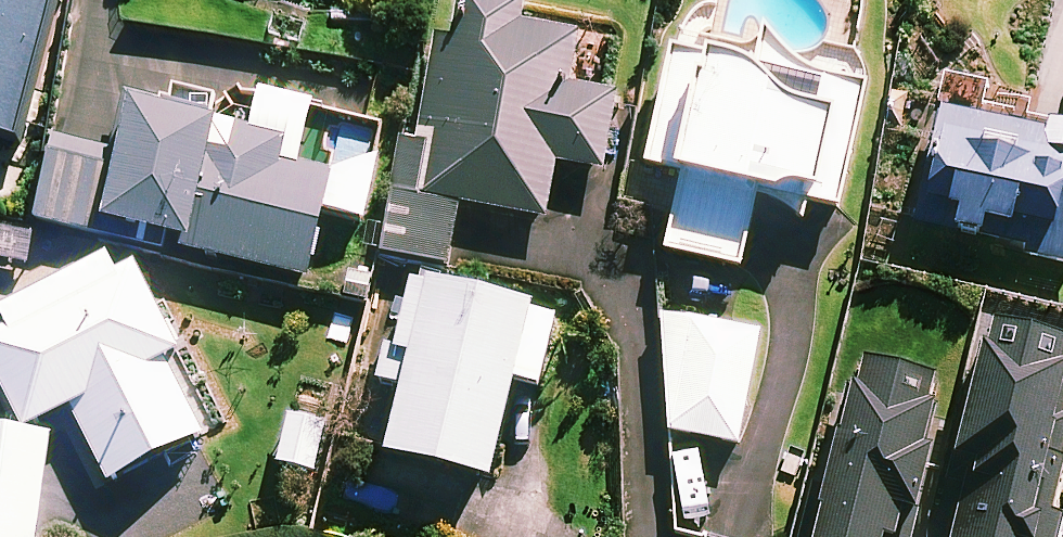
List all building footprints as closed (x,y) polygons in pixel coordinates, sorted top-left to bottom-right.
[(18,147),(55,0),(0,0),(0,143),(18,147)] [(525,14),(465,2),(458,38),(440,34),(418,149),(405,146),(383,260),(450,273),(461,212),(548,228),(558,172),(604,180),(618,107),(571,98),(580,49),(520,38),(525,14)] [(750,53),(682,37),(650,177),(686,185),(669,262),(743,279),(758,212),(840,231),(871,90),(861,88),(867,66),(851,62),(815,54),(813,63),(781,56),(783,47),(753,40),(750,53)] [(955,88),(913,236),(1062,278),(1062,144),(1004,128),(1011,103),(955,88)] [(326,221),(334,184),(301,177),(305,157),(126,117),(112,180),(52,166),(39,223),(204,260),(202,265),(310,289),(326,221)] [(16,323),(31,351),(0,367),(0,370),(36,438),(70,420),(109,495),(212,442),(181,382),(204,371),(154,276),(123,292),(113,273),(16,323)] [(559,328),(417,296),(403,357),(390,354),(381,395),(407,401),(390,473),(494,496),(517,397),(542,403),(559,328)] [(761,336),(663,320),(673,443),(742,455),(761,336)] [(986,342),(957,472),(975,476),(961,536),(1055,536),(1062,502),(1062,479),(1050,476),(1062,417),(1062,359),(986,342)] [(867,381),(863,401),(843,396),(820,499),(810,497),(802,536),(890,536),(894,523),(920,528),(933,467),(926,466),(941,396),(867,381)] [(0,442),(0,536),(48,536),(58,449),(0,442)]
